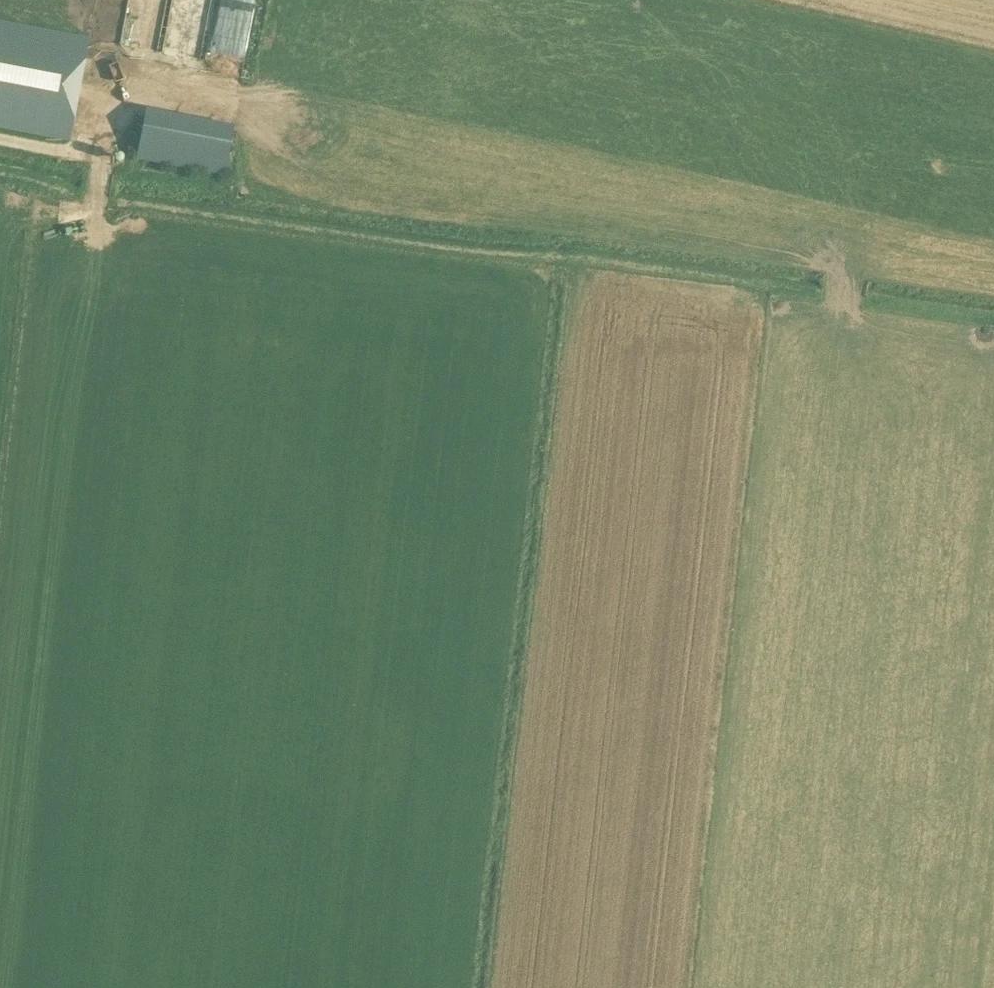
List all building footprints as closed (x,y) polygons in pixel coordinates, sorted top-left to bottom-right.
[(216,20),(247,27),(253,0),(220,0),(216,20)] [(89,37),(0,20),(0,128),(70,142),(89,37)] [(234,125),(146,108),(138,146),(136,158),(224,176),(234,125)]
